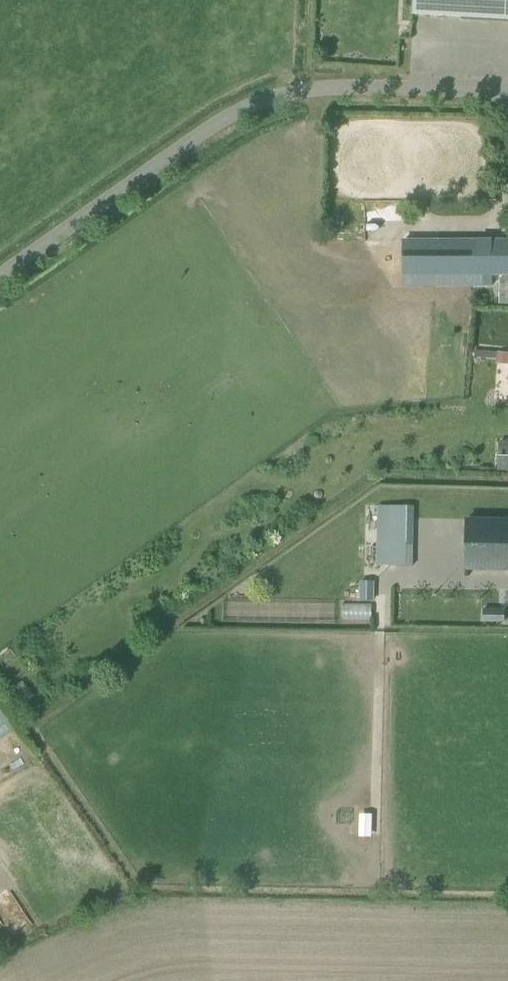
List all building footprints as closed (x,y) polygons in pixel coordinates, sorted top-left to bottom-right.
[(412,14),(507,19),(507,0),(413,0),(412,14)] [(405,240),(405,275),(507,275),(507,240),(405,240)] [(498,472),(507,472),(507,456),(499,456),(498,472)] [(392,506),(391,545),(406,545),(408,507),(392,506)] [(467,519),(467,568),(507,569),(507,520),(467,519)]
